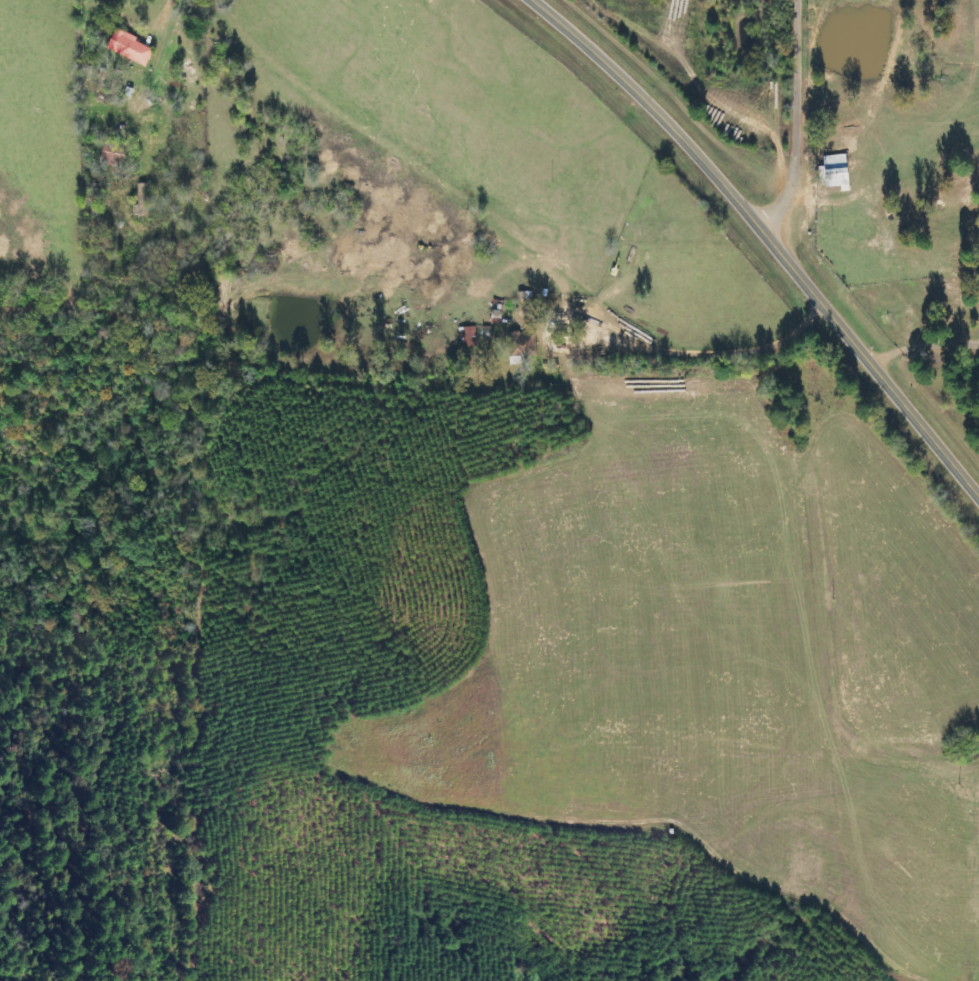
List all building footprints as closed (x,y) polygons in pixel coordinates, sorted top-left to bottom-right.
[(149,67),(158,50),(140,41),(142,38),(120,27),(110,48),(149,67)] [(829,187),(844,186),(845,191),(852,191),(852,155),(829,155),(829,187)] [(152,216),(153,184),(142,183),(141,206),(136,205),(136,215),(152,216)] [(511,364),(529,363),(528,332),(510,332),(511,364)]
